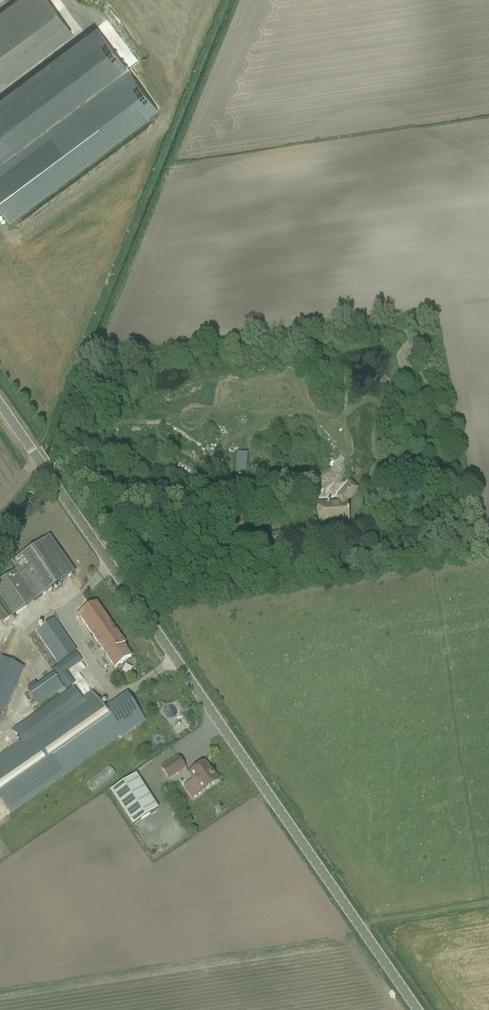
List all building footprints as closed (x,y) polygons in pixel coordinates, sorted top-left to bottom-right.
[(0,13),(0,88),(74,32),(50,0),(18,0),(0,13)] [(9,220),(158,108),(130,70),(98,27),(0,100),(0,208),(9,220)] [(235,475),(246,475),(246,454),(235,453),(235,475)] [(348,523),(347,502),(358,490),(350,483),(336,498),(336,503),(318,504),(319,524),(338,522),(338,524),(348,523)] [(269,534),(272,546),(289,542),(286,530),(269,534)] [(49,537),(10,565),(15,572),(0,583),(0,599),(13,617),(75,573),(49,537)] [(96,603),(87,609),(78,615),(115,669),(131,658),(123,646),(124,645),(96,603)] [(63,689),(65,687),(71,681),(66,671),(80,657),(52,619),(33,632),(57,666),(50,670),(53,675),(63,689)] [(21,668),(0,659),(0,713),(21,668)] [(53,675),(29,692),(39,706),(63,689),(53,675)] [(59,778),(121,734),(122,736),(145,720),(125,694),(105,710),(93,692),(82,700),(74,688),(12,731),(21,743),(0,757),(0,799),(10,813),(59,778)] [(173,728),(177,735),(190,727),(186,721),(173,728)] [(168,781),(186,769),(177,757),(160,769),(168,781)] [(211,768),(206,762),(190,773),(203,792),(221,780),(212,768),(211,768)] [(86,780),(94,791),(115,776),(108,765),(86,780)] [(136,775),(110,792),(132,826),(158,810),(136,775)]
